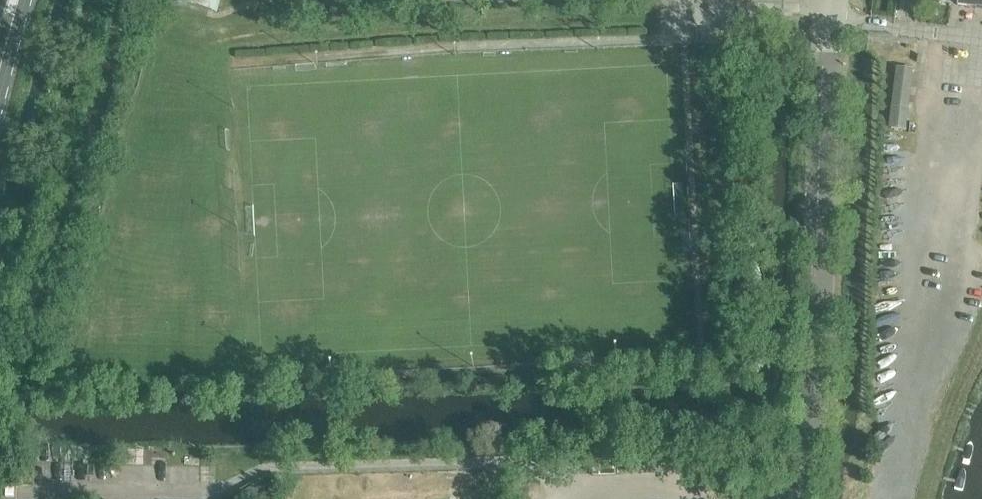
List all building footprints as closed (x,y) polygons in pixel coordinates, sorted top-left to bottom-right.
[(220,0),(175,0),(217,11),(220,0)] [(957,5),(981,8),(981,0),(958,0),(957,5)] [(913,68),(896,66),(889,128),(905,130),(913,68)]
